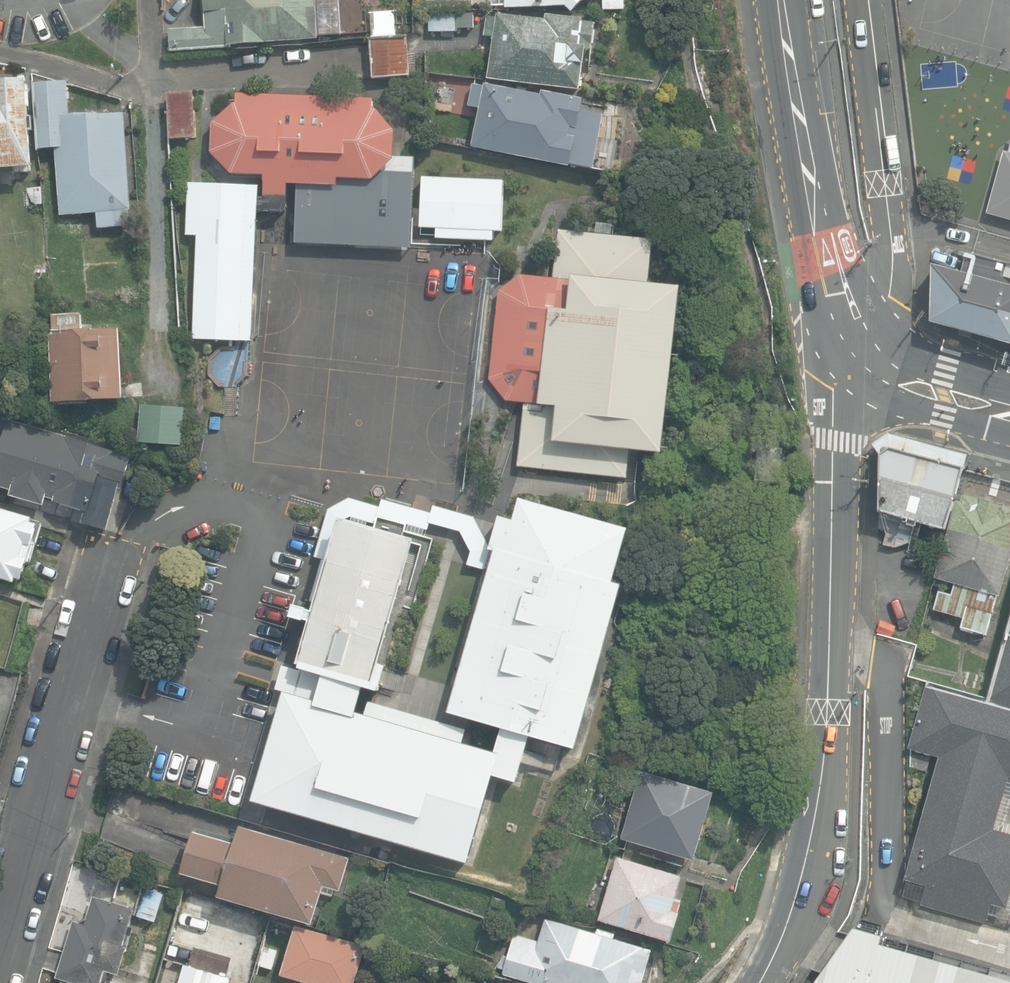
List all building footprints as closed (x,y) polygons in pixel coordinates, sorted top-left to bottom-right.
[(319,40),(316,0),(204,0),(206,27),(169,29),(171,50),(319,40)] [(494,5),(509,4),(509,7),(570,5),(577,10),(588,0),(494,0),(494,5)] [(396,11),(369,13),(371,37),(397,35),(396,11)] [(589,20),(589,16),(550,12),(549,17),(500,11),(499,15),(489,14),(485,35),(496,36),(490,77),(585,89),(588,61),(590,62),(592,47),(596,47),(599,21),(589,20)] [(430,14),(430,31),(458,31),(458,28),(474,28),(473,13),(430,14)] [(416,33),(429,33),(429,21),(416,22),(416,33)] [(371,39),(374,78),(411,75),(408,36),(371,39)] [(0,82),(0,169),(17,168),(17,173),(31,172),(31,167),(34,167),(30,80),(0,82)] [(99,213),(100,228),(129,226),(128,211),(132,210),(126,115),(71,118),(69,81),(35,84),(40,150),(56,149),(61,215),(99,213)] [(590,97),(546,88),(545,92),(487,81),(487,84),(476,82),(471,104),(483,106),(474,145),(573,164),(574,161),(598,166),(609,113),(595,110),(588,104),(590,97)] [(168,93),(171,139),(197,137),(194,91),(168,93)] [(372,109),(372,99),(238,94),(237,104),(235,104),(213,123),(212,153),(232,174),(265,175),(264,197),(259,197),(260,187),(189,184),(188,235),(199,235),(195,339),(253,341),(258,212),(281,212),(288,212),(289,184),(297,184),(295,243),(411,247),(413,171),(383,171),(395,160),(396,131),(375,109),(372,109)] [(1005,127),(982,207),(1009,215),(1009,128),(1005,127)] [(425,175),(423,226),(439,227),(438,237),(496,239),(497,229),(505,230),(507,179),(425,175)] [(45,204),(43,187),(24,189),(25,195),(28,194),(30,206),(45,204)] [(665,234),(565,227),(560,278),(520,276),(507,291),(497,381),(515,402),(530,402),(526,466),(640,479),(641,450),(678,453),(693,283),(658,279),(665,234)] [(963,253),(954,272),(928,266),(926,320),(1009,343),(1009,267),(963,253)] [(49,334),(54,403),(125,399),(121,328),(81,330),(80,314),(53,316),(53,315),(52,315),(53,334),(49,334)] [(139,442),(182,445),(185,408),(142,405),(139,442)] [(107,530),(119,488),(123,490),(133,455),(8,419),(0,448),(0,485),(12,489),(10,495),(45,506),(47,497),(55,499),(54,503),(86,512),(83,523),(107,530)] [(970,465),(897,445),(884,454),(881,530),(943,542),(958,493),(970,465)] [(958,493),(943,542),(920,606),(950,626),(981,633),(1009,529),(1009,508),(958,493)] [(507,725),(536,733),(581,746),(630,582),(621,579),(638,526),(526,495),(519,517),(504,514),(494,547),(500,548),(493,570),(453,710),(507,725)] [(309,660),(381,682),(386,667),(387,664),(385,664),(402,605),(421,536),(436,540),(437,537),(429,535),(432,523),(463,531),(474,550),(470,564),(483,568),(493,570),(500,548),(494,547),(477,515),(435,504),(433,511),(384,498),(382,505),(351,496),(330,508),(316,556),(325,558),(313,600),(321,602),(319,608),(302,601),(298,614),(311,619),(312,617),(317,618),(304,662),(308,663),(309,660)] [(35,518),(0,507),(0,578),(16,583),(17,578),(23,580),(28,563),(32,564),(38,544),(34,543),(39,525),(33,523),(35,518)] [(23,626),(29,604),(1,596),(0,601),(0,619),(23,626)] [(381,682),(309,660),(308,663),(306,671),(288,665),(282,686),(291,689),(258,799),(473,863),(499,778),(522,784),(536,733),(507,725),(499,750),(465,740),(469,728),(370,699),(366,712),(362,710),(368,690),(367,690),(368,684),(384,689),(385,683),(381,682)] [(919,686),(900,744),(930,756),(898,896),(984,923),(988,905),(1007,910),(1009,898),(1009,834),(991,827),(1005,778),(1009,779),(1009,709),(919,686)] [(701,857),(722,789),(645,766),(623,837),(701,857)] [(221,896),(315,923),(323,893),(334,896),(336,889),(337,889),(342,890),(351,857),(240,825),(235,842),(195,830),(183,873),(224,885),(221,896)] [(688,874),(620,855),(602,919),(679,941),(687,911),(682,910),(684,901),(680,900),(688,874)] [(63,979),(79,982),(103,982),(107,971),(121,975),(129,946),(126,945),(136,909),(94,897),(86,925),(75,921),(58,977),(63,979)] [(546,917),(540,940),(516,933),(505,973),(541,982),(646,982),(656,948),(546,917)] [(308,982),(355,982),(365,945),(296,926),(282,975),(308,982)] [(857,928),(823,982),(1009,982),(1009,980),(884,946),(888,932),(857,928)] [(273,969),(279,950),(265,946),(260,965),(273,969)] [(150,979),(154,962),(141,959),(137,976),(150,979)]
